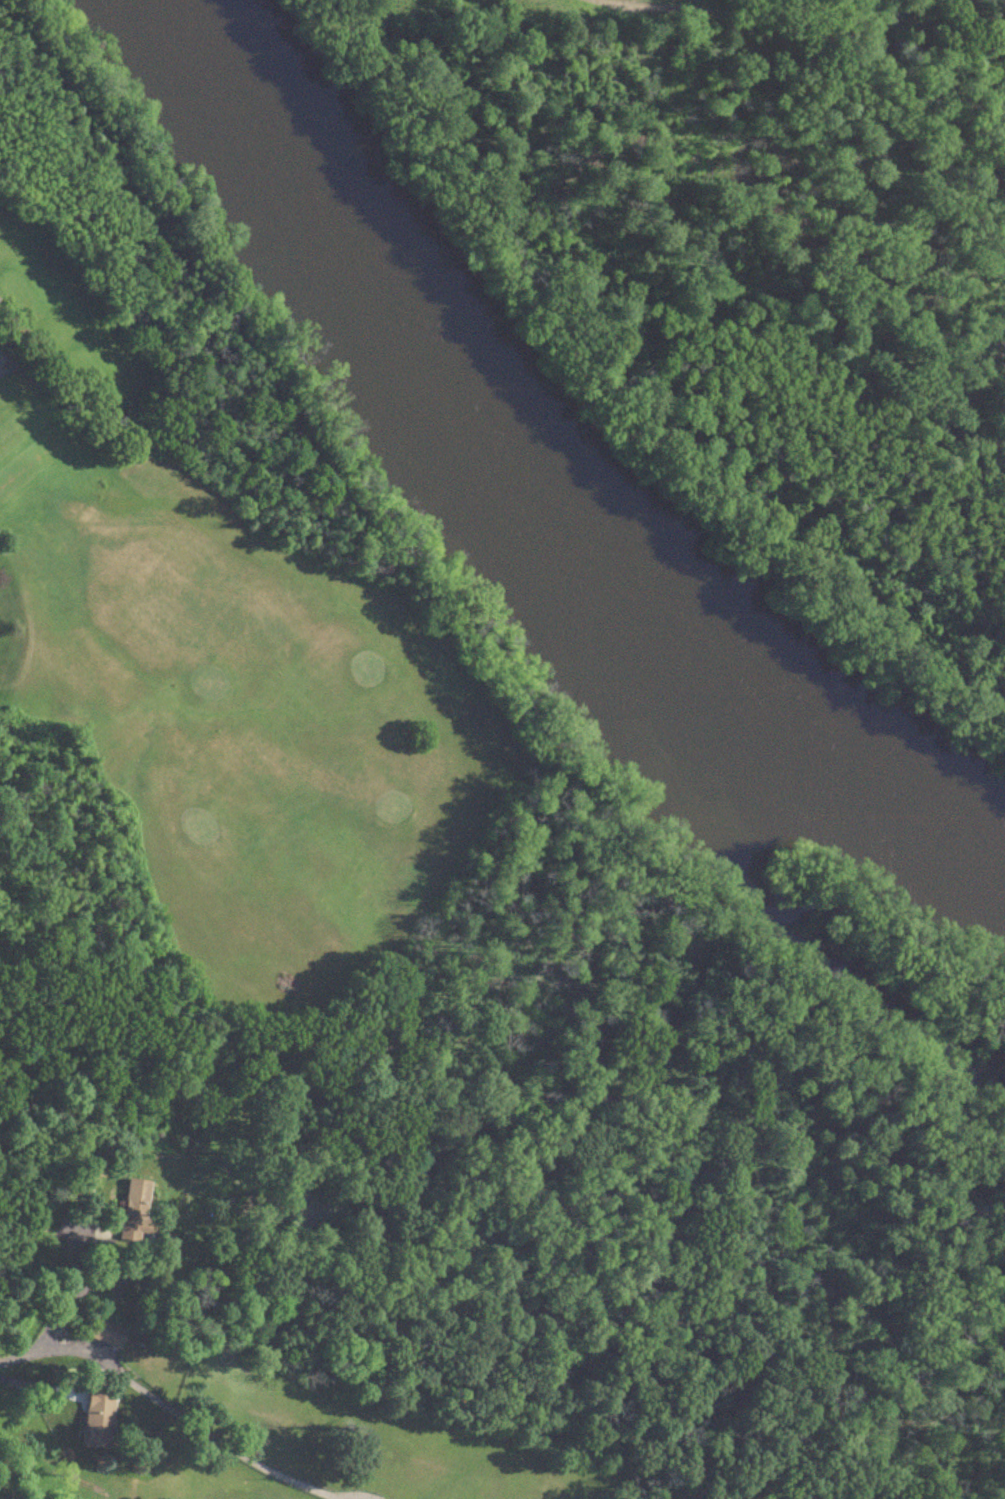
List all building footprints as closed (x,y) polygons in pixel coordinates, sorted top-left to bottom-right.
[(116,1394),(88,1393),(85,1448),(113,1450),(116,1394)]
